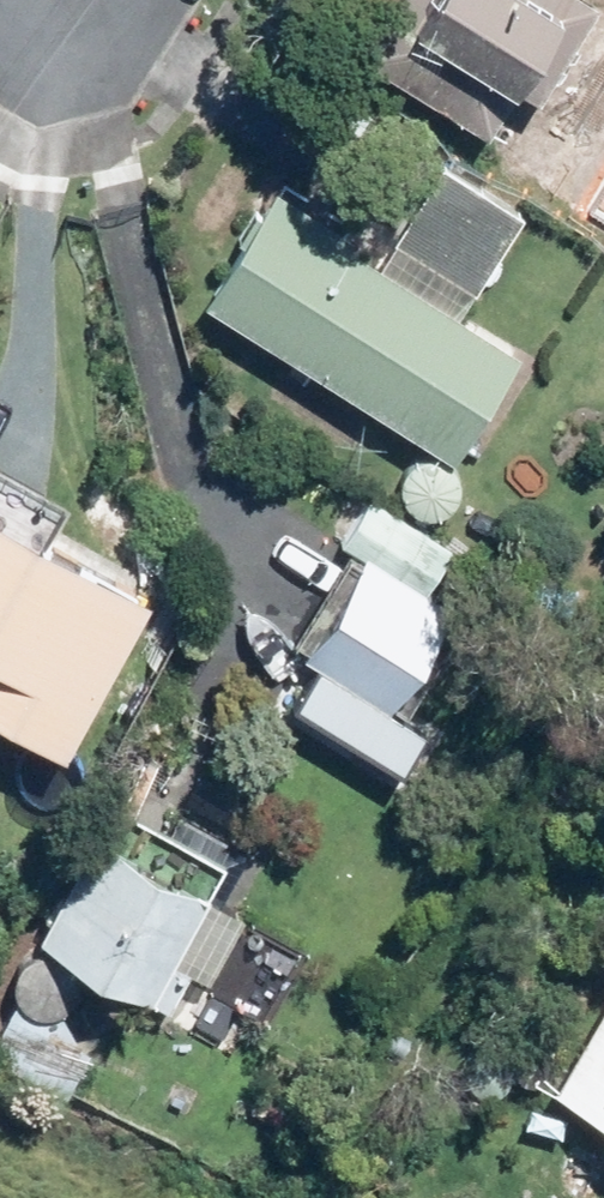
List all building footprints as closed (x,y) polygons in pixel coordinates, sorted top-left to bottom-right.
[(396,17),(379,6),(358,38),(374,47),(364,64),(488,144),(511,109),(530,121),(598,15),(576,0),(406,0),(396,17)] [(603,232),(603,110),(548,196),(603,232)] [(206,309),(454,468),(520,363),(459,324),(524,223),(444,173),(401,239),(356,212),(341,236),(277,196),(260,220),(255,216),(239,241),(247,245),(206,309)] [(64,768),(150,615),(41,552),(59,519),(0,486),(0,732),(64,768)] [(312,665),(389,715),(390,711),(408,722),(463,635),(449,626),(456,615),(371,562),(366,569),(351,558),(293,649),(314,662),(312,665)] [(170,1017),(193,978),(175,967),(209,909),(205,908),(226,871),(122,810),(100,847),(43,943),(170,1017)] [(63,1098),(82,1057),(84,1040),(16,1006),(0,1039),(0,1066),(63,1098)] [(603,1125),(603,1014),(555,1097),(603,1125)]
